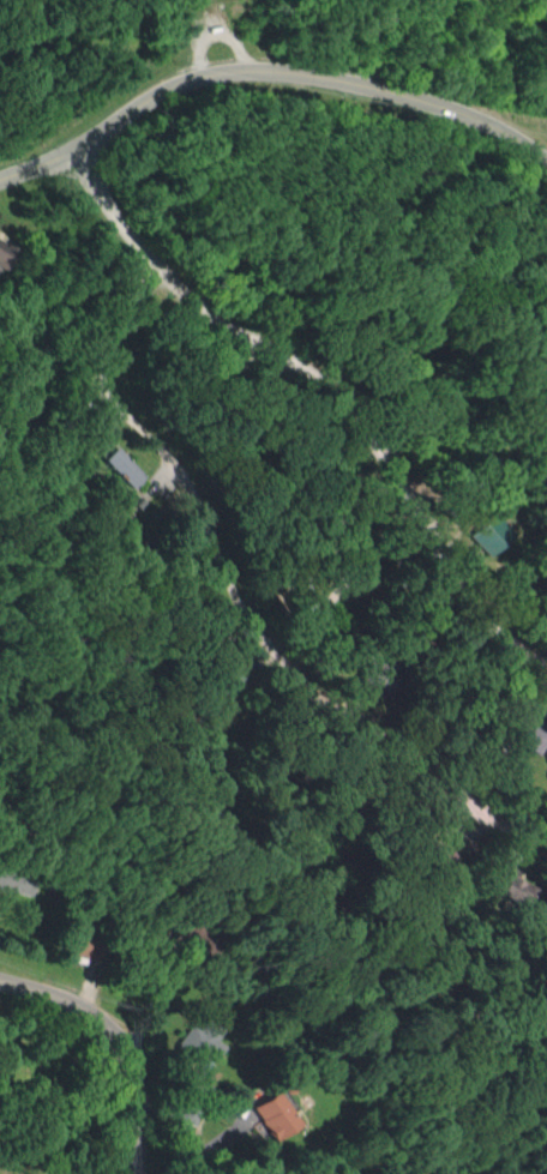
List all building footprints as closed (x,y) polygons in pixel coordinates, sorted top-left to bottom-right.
[(12,251),(0,243),(0,268),(12,251)] [(102,462),(133,490),(145,476),(114,448),(102,462)] [(505,539),(488,521),(469,539),(486,557),(505,539)] [(535,722),(520,743),(535,755),(546,739),(546,731),(535,722)] [(26,874),(0,872),(0,889),(24,891),(26,874)] [(521,883),(503,873),(490,895),(509,906),(521,883)] [(210,1064),(221,1048),(188,1025),(177,1042),(210,1064)] [(271,1141),(297,1127),(277,1092),(251,1106),(271,1141)] [(194,1126),(197,1112),(176,1108),(174,1122),(194,1126)]
